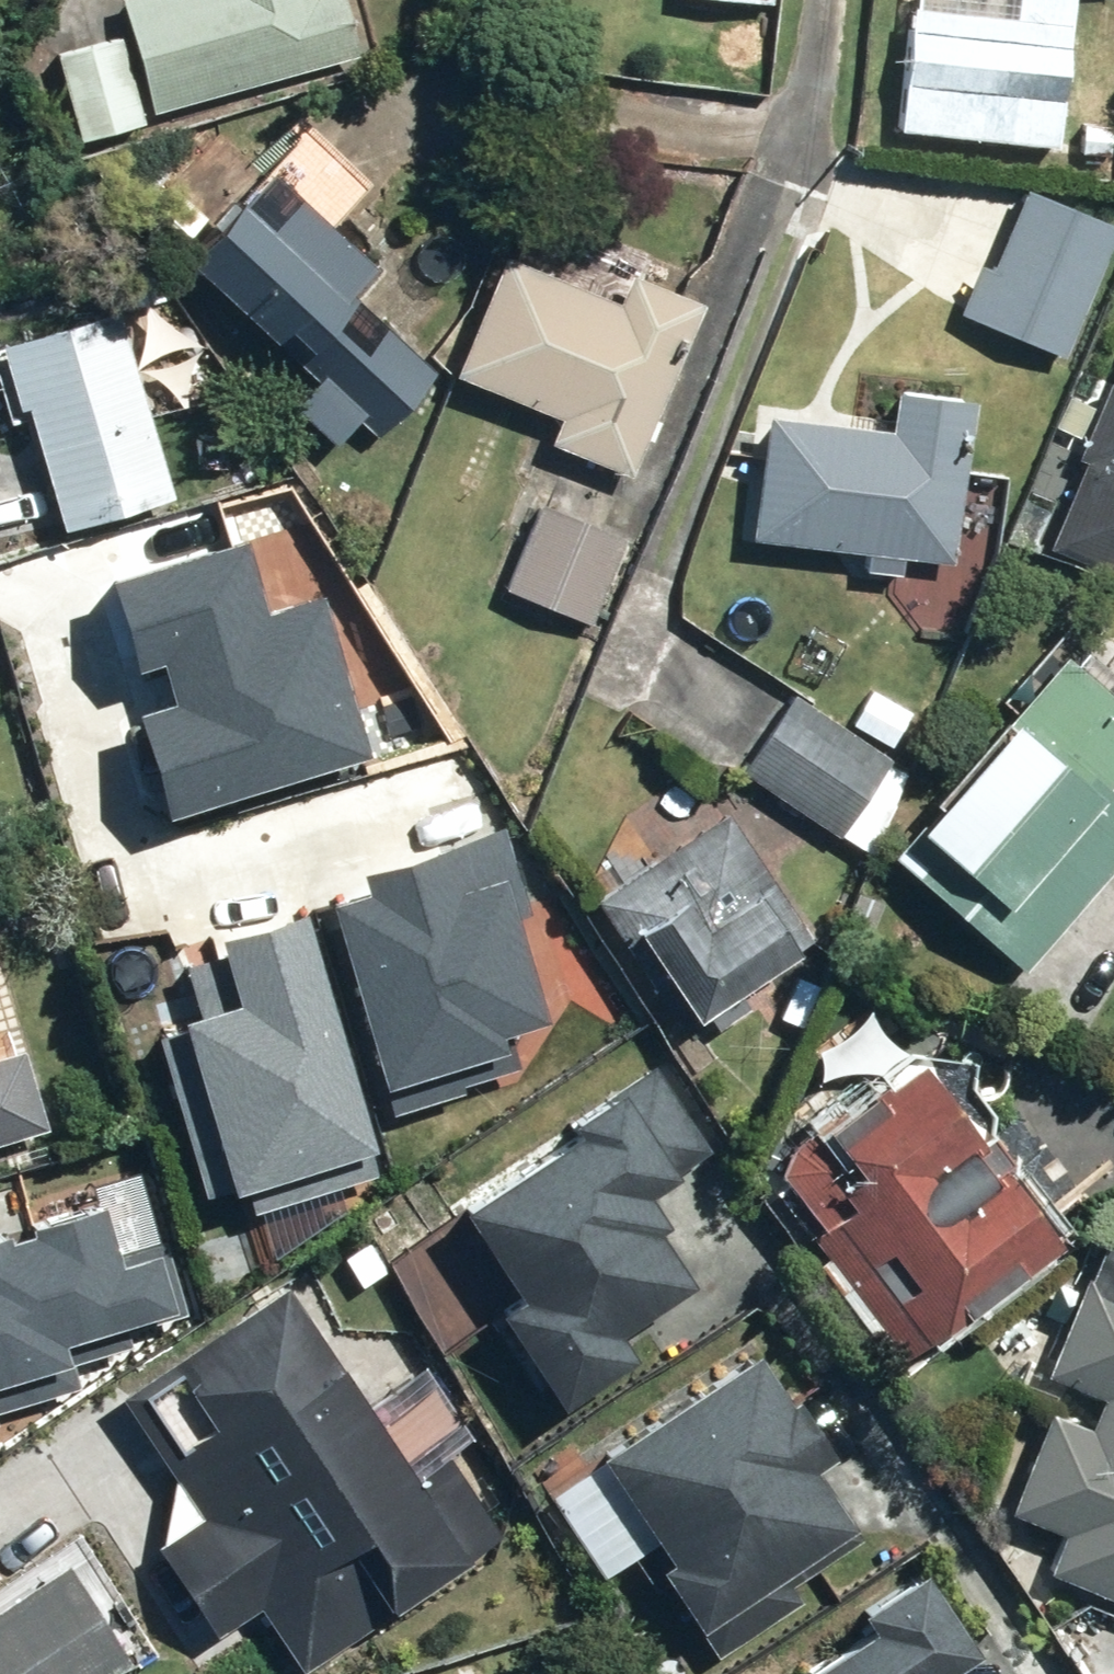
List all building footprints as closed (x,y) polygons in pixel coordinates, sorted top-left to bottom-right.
[(116,39),(144,126),(358,60),(340,0),(148,0),(108,12),(116,39)] [(1057,0),(901,0),(890,126),(924,129),(923,140),(1044,151),(1057,0)] [(74,148),(144,126),(116,39),(47,61),(74,148)] [(1111,233),(1012,195),(979,279),(970,275),(952,322),(1060,364),(1111,233)] [(251,241),(216,208),(183,244),(297,349),(363,277),(285,205),(251,241)] [(606,309),(485,263),(438,384),(547,426),(537,453),(624,487),(664,383),(650,378),(660,353),(670,357),(688,310),(616,282),(606,309)] [(5,416),(12,414),(52,538),(163,502),(103,315),(0,348),(0,401),(5,416)] [(1089,411),(1063,399),(1049,432),(1072,442),(1066,455),(1082,461),(1046,555),(1113,582),(1113,355),(1089,411)] [(925,571),(940,571),(949,396),(884,393),(882,415),(752,407),(745,550),(781,553),(823,555),(854,556),(853,580),(890,582),(891,569),(925,571)] [(627,535),(543,496),(497,594),(582,633),(627,535)] [(102,582),(155,817),(363,770),(325,598),(255,613),(241,550),(102,582)] [(1072,635),(879,865),(1012,976),(1113,854),(1113,817),(1092,798),(1113,772),(1113,716),(1104,707),(1113,695),(1113,671),(1072,635)] [(877,767),(781,697),(728,769),(824,840),(877,767)] [(805,940),(716,818),(591,910),(680,1032),(805,940)] [(546,977),(504,830),(373,867),(375,876),(319,892),(380,1103),(510,1066),(505,1047),(546,977)] [(379,1149),(307,899),(221,924),(235,972),(163,993),(222,1194),(379,1149)] [(36,1137),(11,1056),(0,1060),(0,1148),(36,1137)] [(903,1063),(762,1171),(811,1235),(797,1245),(892,1368),(1046,1250),(903,1063)] [(702,1152),(647,1072),(565,1128),(569,1134),(470,1202),(435,1225),(495,1312),(475,1326),(537,1418),(631,1354),(614,1328),(682,1282),(628,1203),(702,1152)] [(165,1340),(146,1260),(105,1270),(91,1210),(0,1231),(0,1378),(165,1340)] [(1093,1226),(1036,1385),(1089,1404),(1078,1435),(1034,1420),(997,1524),(1044,1541),(1030,1581),(1113,1611),(1113,1234),(1093,1226)] [(448,1470),(480,1447),(413,1354),(382,1377),(323,1295),(295,1315),(310,1337),(301,1344),(274,1307),(241,1331),(259,1356),(177,1415),(162,1394),(133,1415),(168,1463),(156,1471),(193,1522),(131,1567),(204,1667),(258,1628),(292,1673),(304,1673),(343,1645),(298,1583),(333,1557),(376,1617),(494,1532),(448,1470)] [(805,1455),(834,1436),(763,1333),(614,1433),(617,1437),(571,1468),(576,1475),(532,1505),(587,1587),(635,1554),(643,1566),(630,1575),(673,1639),(833,1531),(795,1475),(811,1464),(805,1455)] [(972,1648),(913,1568),(838,1623),(851,1640),(805,1673),(937,1673),(972,1648)] [(109,1672),(45,1573),(0,1602),(0,1673),(107,1673),(109,1672)]
